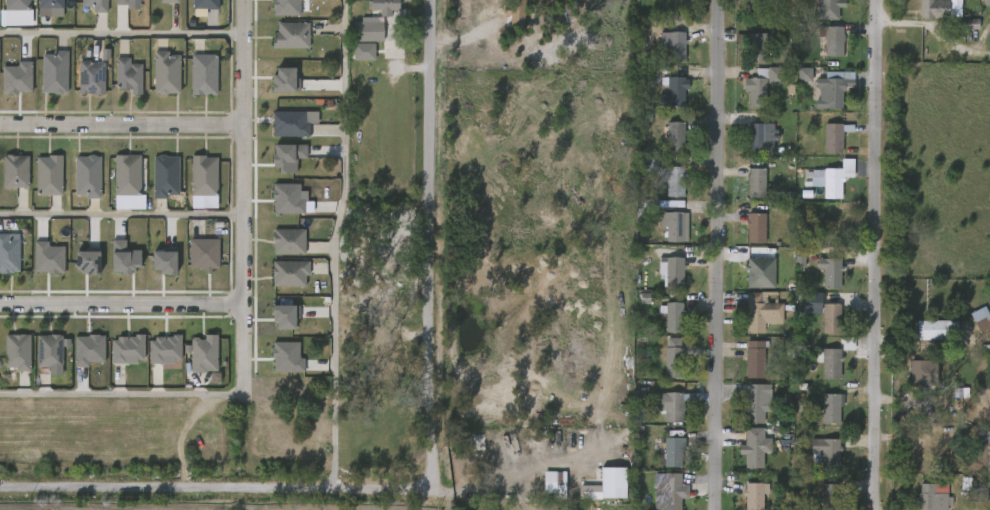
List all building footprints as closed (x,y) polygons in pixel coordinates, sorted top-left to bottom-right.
[(3,11),(3,0),(27,0),(27,11),(3,11)] [(35,9),(35,0),(61,0),(61,10),(40,9),(35,9)] [(80,7),(80,0),(105,0),(105,13),(91,13),(91,7),(80,7)] [(133,0),(103,0),(103,13),(117,12),(117,8),(133,8),(133,0)] [(170,0),(149,0),(149,10),(170,11),(170,0)] [(190,10),(190,0),(217,0),(217,10),(190,10)] [(289,23),(289,7),(294,7),(294,0),(262,0),(262,23),(289,23)] [(371,9),(371,0),(402,0),(402,3),(399,3),(399,10),(393,10),(393,17),(379,17),(380,9),(371,9)] [(734,16),(748,16),(749,0),(734,0),(734,16)] [(748,18),(749,0),(765,0),(764,19),(748,18)] [(816,20),(816,0),(844,0),(844,8),(837,8),(837,20),(816,20)] [(947,19),(919,19),(920,0),(947,0),(947,19)] [(909,6),(908,25),(937,26),(937,6),(909,6)] [(380,42),(352,42),(352,22),(380,22),(380,42)] [(307,49),(270,49),(270,39),(273,39),(273,33),(275,33),(276,23),(307,23),(307,49)] [(844,33),(844,54),(826,54),(826,37),(818,37),(818,26),(844,26),(844,33)] [(685,34),(685,40),(688,40),(688,43),(685,43),(685,61),(668,61),(668,48),(661,48),(661,32),(685,32),(685,34)] [(768,61),(738,62),(738,34),(775,33),(776,42),(767,42),(768,61)] [(814,53),(832,53),(832,34),(814,34),(814,53)] [(649,40),(650,68),(674,67),(673,39),(649,40)] [(68,51),(66,92),(55,94),(53,92),(41,92),(42,53),(54,55),(54,50),(68,51)] [(179,92),(167,93),(165,95),(154,93),(155,50),(169,51),(169,54),(180,55),(179,92)] [(342,68),(363,67),(363,50),(342,51),(342,68)] [(217,55),(216,95),(191,95),(192,54),(217,55)] [(130,57),(130,63),(142,63),(142,94),(132,94),(132,89),(116,89),(116,57),(130,57)] [(169,63),(157,63),(158,59),(144,58),(143,101),(169,102),(169,63)] [(89,60),(89,61),(104,61),(104,94),(79,92),(79,60),(89,60)] [(180,103),(206,103),(206,62),(180,62),(180,103)] [(131,71),(119,71),(119,65),(106,65),(105,96),(120,97),(120,102),(130,103),(131,71)] [(767,83),(767,108),(749,107),(749,100),(745,100),(744,78),(756,78),(756,68),(785,67),(785,83),(767,83)] [(7,69),(7,74),(0,74),(0,101),(21,100),(21,69),(7,69)] [(94,69),(68,69),(68,102),(93,102),(94,69)] [(844,91),(844,108),(819,107),(820,86),(826,86),(826,71),(855,71),(855,86),(846,86),(846,91),(844,91)] [(284,99),(284,75),(263,75),(262,99),(284,99)] [(687,80),(687,89),(683,89),(683,108),(657,107),(658,95),(666,95),(667,78),(683,78),(683,80),(687,80)] [(673,114),(673,97),(677,97),(677,85),(649,85),(649,94),(656,94),(656,102),(647,102),(648,115),(673,114)] [(733,85),(732,99),(738,99),(737,115),(754,115),(755,86),(733,85)] [(303,112),(303,124),(307,124),(307,137),(270,137),(270,131),(269,131),(270,112),(303,112)] [(685,131),(685,135),(683,135),(682,152),(665,152),(666,123),(683,124),(683,131),(685,131)] [(774,124),(774,153),(749,153),(749,135),(747,135),(747,131),(749,131),(749,123),(774,124)] [(841,152),(823,152),(823,125),(853,125),(853,132),(841,132),(841,152)] [(673,160),(674,130),(657,129),(656,160),(673,160)] [(737,160),(762,159),(762,148),(765,148),(765,130),(737,131),(737,160)] [(813,161),(831,161),(830,131),(813,131),(813,161)] [(295,152),(263,152),(263,181),(285,181),(285,166),(296,165),(295,152)] [(11,154),(11,155),(28,155),(28,187),(3,187),(3,156),(11,154)] [(51,194),(36,194),(37,156),(48,156),(48,154),(63,154),(62,195),(51,194)] [(118,194),(115,194),(115,154),(141,155),(140,195),(118,194)] [(165,154),(168,156),(179,156),(179,195),(168,195),(168,198),(154,198),(154,156),(165,154)] [(94,155),(101,156),(100,198),(86,198),(86,195),(75,194),(76,156),(94,155)] [(206,157),(218,157),(218,195),(192,195),(192,155),(206,155),(206,157)] [(843,176),(842,198),(825,198),(825,187),(804,186),(804,181),(811,181),(811,177),(805,177),(806,171),(814,171),(814,169),(825,169),(825,168),(843,168),(843,158),(855,158),(855,177),(843,176)] [(129,162),(104,162),(105,217),(133,216),(133,202),(129,202),(129,162)] [(51,163),(26,163),(26,203),(51,202),(51,163)] [(64,204),(90,204),(89,163),(64,163),(64,204)] [(168,163),(143,163),(142,206),(158,206),(158,203),(168,203),(168,163)] [(180,163),(180,203),(206,203),(207,164),(180,163)] [(682,168),(682,170),(685,170),(685,181),(682,181),(682,198),(665,198),(665,182),(658,182),(658,169),(682,168)] [(764,169),(764,197),(747,196),(747,179),(745,179),(745,176),(747,176),(747,169),(764,169)] [(736,205),(754,205),(754,176),(737,176),(736,205)] [(288,191),(262,191),(262,221),(294,221),(294,207),(288,207),(288,191)] [(767,213),(766,242),(748,241),(748,225),(747,225),(747,220),(749,220),(749,212),(767,213)] [(682,213),(682,217),(684,217),(684,223),(682,223),(682,241),(665,241),(665,222),(660,222),(659,213),(682,213)] [(676,250),(676,220),(655,219),(654,249),(676,250)] [(753,250),(754,221),(736,221),(735,250),(753,250)] [(304,230),(274,230),(274,255),(304,255),(304,230)] [(7,273),(0,273),(0,233),(5,233),(5,239),(17,239),(16,271),(11,271),(11,272),(7,273)] [(262,262),(294,261),(294,236),(262,237),(262,262)] [(208,246),(178,247),(178,277),(208,277),(208,246)] [(130,257),(115,257),(115,247),(101,247),(100,280),(122,281),(122,275),(129,275),(130,257)] [(23,248),(23,280),(53,280),(54,254),(37,253),(37,248),(23,248)] [(65,280),(89,280),(89,254),(74,254),(74,259),(65,259),(65,280)] [(166,255),(150,255),(150,258),(141,258),(141,280),(165,280),(166,255)] [(684,265),(686,265),(686,269),(683,269),(683,287),(666,286),(666,257),(684,258),(684,265)] [(774,257),(774,288),(747,287),(747,270),(743,270),(743,264),(746,264),(746,257),(774,257)] [(840,260),(840,266),(842,266),(842,271),(840,271),(840,287),(822,287),(822,258),(840,258),(840,260)] [(272,287),(307,287),(307,262),(272,262),(272,287)] [(672,293),(672,264),(647,264),(647,282),(654,282),(654,293),(672,293)] [(763,265),(734,265),(734,295),(763,295),(763,265)] [(811,296),(829,296),(830,266),(812,266),(811,296)] [(778,292),(777,303),(795,305),(795,310),(785,310),(785,317),(782,316),(781,323),(765,322),(765,333),(748,332),(749,315),(746,315),(746,310),(748,310),(748,292),(778,292)] [(771,311),(765,310),(765,300),(736,299),(735,341),(753,342),(753,330),(771,331),(771,311)] [(638,311),(638,301),(628,300),(628,310),(638,311)] [(681,332),(664,332),(664,302),(681,302),(681,332)] [(839,312),(840,312),(840,316),(839,316),(839,332),(822,332),(822,303),(839,303),(839,312)] [(671,310),(655,310),(654,339),(670,340),(671,310)] [(829,311),(811,311),(811,341),(828,341),(829,311)] [(284,312),(263,313),(263,337),(284,337),(284,312)] [(966,339),(977,336),(970,316),(959,320),(966,339)] [(950,320),(952,322),(959,322),(959,334),(951,334),(951,340),(918,340),(918,320),(950,320)] [(905,346),(945,347),(946,328),(906,327),(905,346)] [(5,370),(30,370),(30,336),(5,336),(5,370)] [(62,368),(62,336),(38,336),(38,368),(62,368)] [(679,339),(679,347),(681,347),(680,377),(663,376),(664,348),(666,348),(666,338),(679,339)] [(763,378),(745,378),(745,340),(767,340),(767,347),(763,347),(763,378)] [(206,342),(194,342),(194,346),(180,346),(180,379),(206,379),(206,342)] [(64,374),(78,374),(78,369),(94,369),(93,343),(63,343),(64,374)] [(133,344),(100,344),(101,370),(133,370),(133,344)] [(138,370),(170,370),(171,344),(139,344),(138,370)] [(670,345),(654,345),(654,375),(670,375),(670,345)] [(288,349),(262,349),(262,379),(293,379),(293,365),(288,365),(288,349)] [(734,386),(752,386),(753,349),(735,349),(734,386)] [(839,349),(841,361),(839,361),(839,378),(822,378),(822,362),(817,362),(817,352),(822,352),(822,349),(839,349)] [(811,386),(829,385),(829,356),(811,356),(811,386)] [(928,361),(928,370),(937,370),(937,385),(911,385),(912,360),(928,361)] [(898,393),(924,394),(924,377),(915,377),(916,368),(899,367),(898,393)] [(694,393),(694,400),(685,399),(685,404),(682,404),(682,423),(666,422),(666,410),(657,410),(658,393),(694,393)] [(762,402),(762,423),(744,422),(745,406),(743,406),(745,393),(768,393),(767,402),(762,402)] [(842,394),(842,405),(840,405),(839,423),(821,423),(821,393),(842,394)] [(671,400),(646,400),(646,418),(654,418),(653,430),(670,431),(671,400)] [(757,401),(734,400),(734,430),(752,430),(752,409),(757,409),(757,401)] [(831,401),(810,401),(811,431),(828,430),(828,414),(832,414),(831,401)] [(762,436),(762,438),(769,438),(769,451),(762,451),(762,467),(744,467),(744,454),(738,454),(738,445),(744,445),(745,427),(762,428),(762,436)] [(734,475),(752,475),(752,460),(759,460),(759,445),(751,445),(751,435),(734,435),(734,452),(727,452),(727,462),(734,462),(734,475)] [(684,438),(683,449),(680,449),(680,470),(662,469),(664,438),(684,438)] [(839,439),(838,446),(840,446),(840,451),(838,451),(838,469),(820,468),(820,463),(812,462),(813,453),(810,453),(810,438),(839,439)] [(653,474),(672,474),(672,445),(653,445),(653,474)] [(828,470),(828,446),(800,446),(800,470),(828,470)] [(680,498),(679,509),(653,509),(654,483),(652,483),(653,473),(680,473),(679,483),(685,484),(684,498),(680,498)] [(987,481),(985,502),(968,500),(969,490),(960,489),(962,477),(987,481)] [(554,479),(533,478),(532,500),(554,500),(554,479)] [(762,483),(762,509),(743,509),(743,496),(742,496),(742,490),(744,490),(744,483),(762,483)] [(838,484),(838,509),(820,509),(820,483),(838,484)] [(948,505),(948,509),(919,509),(919,504),(915,504),(915,498),(918,498),(918,493),(922,493),(922,483),(937,483),(937,488),(946,487),(946,493),(953,493),(953,506),(948,505)] [(827,491),(810,491),(809,509),(826,509),(827,491)]
